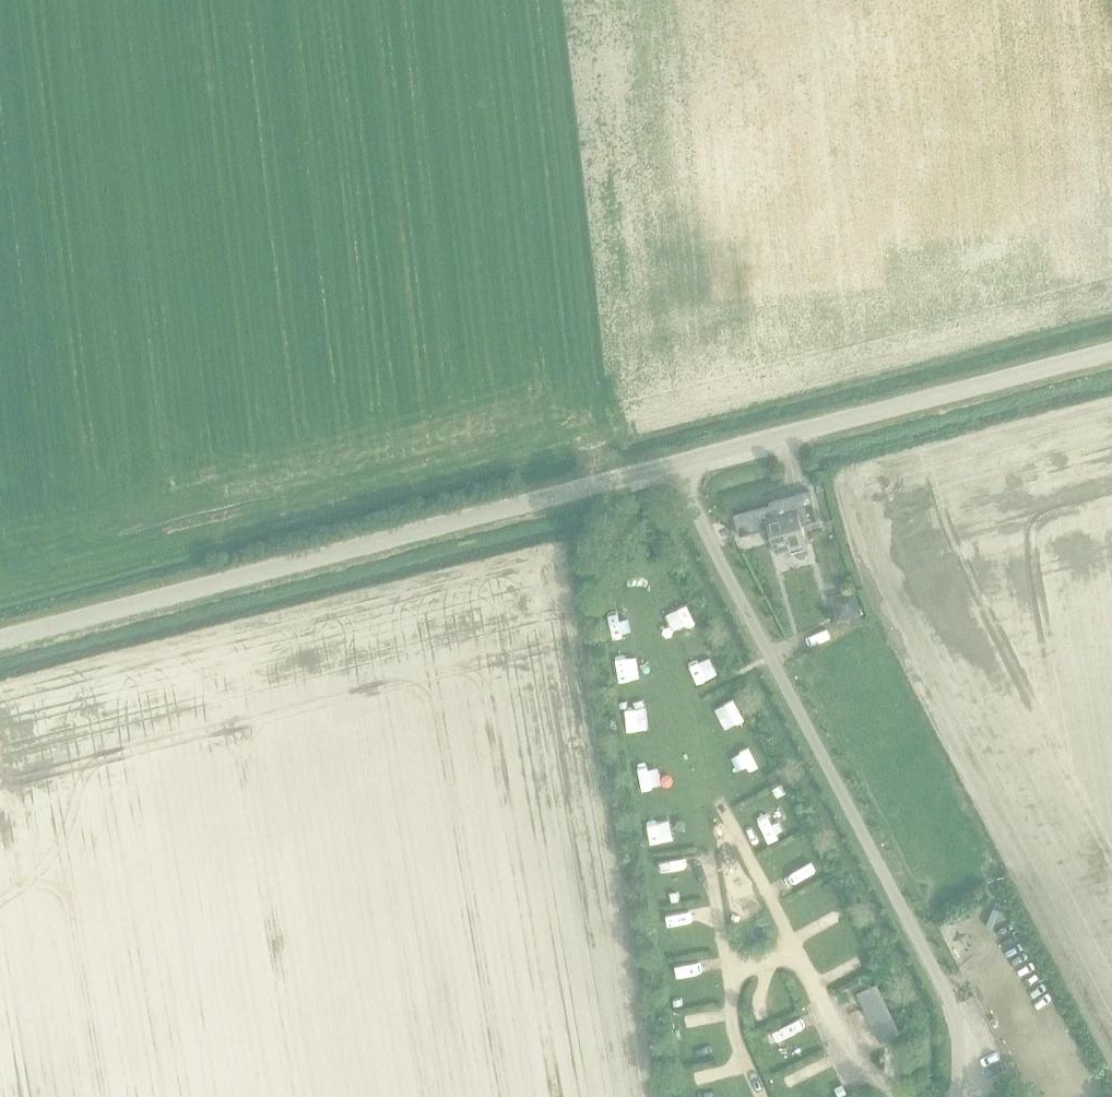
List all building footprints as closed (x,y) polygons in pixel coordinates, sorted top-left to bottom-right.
[(734,513),(739,535),(768,527),(775,553),(807,544),(804,534),(802,525),(818,521),(809,490),(787,495),(789,502),(777,505),(776,502),(734,513)] [(832,601),(837,620),(860,614),(854,591),(835,596),(832,601)] [(799,625),(803,636),(824,628),(819,617),(799,625)] [(735,706),(749,701),(741,678),(727,683),(735,706)] [(754,753),(767,747),(758,727),(745,732),(754,753)] [(647,771),(667,766),(663,747),(643,752),(647,771)] [(773,795),(759,802),(770,825),(784,819),(773,795)] [(674,800),(651,806),(656,825),(679,818),(674,800)] [(680,840),(656,842),(657,855),(681,853),(680,840)] [(739,895),(758,888),(752,869),(732,876),(739,895)] [(671,926),(682,924),(679,900),(667,902),(671,926)] [(835,944),(839,955),(865,944),(861,933),(835,944)] [(868,965),(856,970),(880,1024),(892,1019),(868,965)] [(750,980),(758,999),(778,990),(770,971),(750,980)] [(714,990),(689,993),(690,1005),(715,1002),(714,990)] [(763,1031),(788,1021),(783,1009),(758,1018),(763,1031)] [(784,1078),(805,1065),(798,1054),(777,1067),(784,1078)] [(835,1096),(862,1096),(857,1087),(835,1096)]
